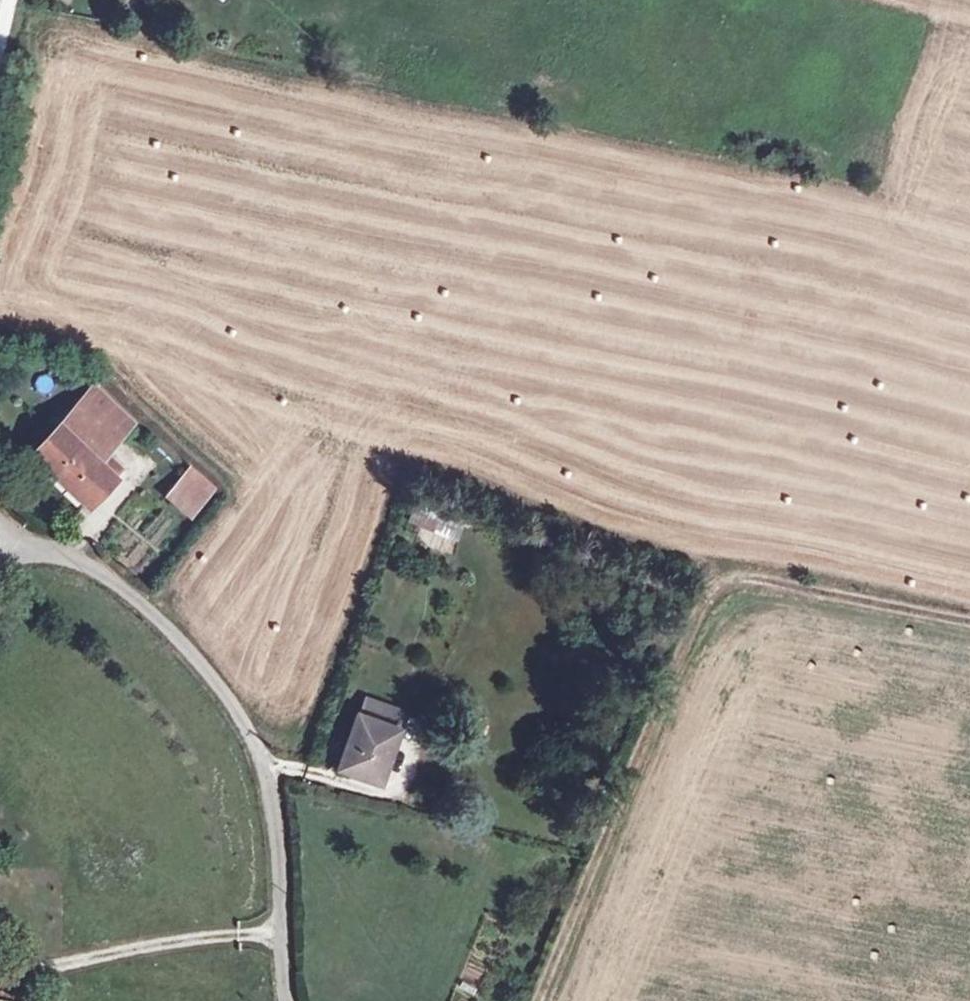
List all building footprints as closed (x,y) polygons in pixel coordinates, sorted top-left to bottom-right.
[(100,461),(133,427),(95,387),(33,453),(93,508),(126,472),(111,460),(104,466),(100,461)] [(211,499),(183,477),(167,494),(195,518),(211,499)] [(455,549),(458,514),(409,510),(406,545),(455,549)] [(338,773),(380,786),(397,735),(355,721),(338,773)]
